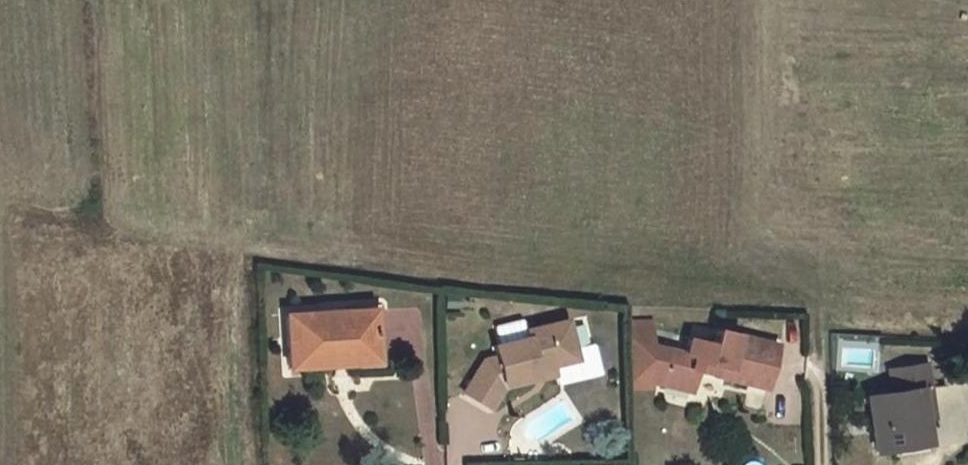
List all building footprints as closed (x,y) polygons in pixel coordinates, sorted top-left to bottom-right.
[(498,351),(492,353),(495,364),(482,367),(464,401),(493,416),(504,395),(556,381),(554,371),(578,365),(567,324),(524,336),(522,325),(494,333),(498,351)] [(382,327),(365,328),(368,380),(384,379),(382,327)] [(365,328),(284,332),(286,385),(368,380),(365,328)] [(655,331),(631,332),(633,376),(656,375),(656,376),(666,378),(672,351),(655,347),(655,331)] [(783,349),(719,332),(716,347),(693,341),(689,356),(672,351),(666,378),(664,386),(696,394),(702,374),(752,387),(756,374),(775,379),(783,349)] [(924,393),(929,426),(940,425),(935,392),(932,369),(895,373),(898,397),(924,393)] [(775,379),(756,374),(752,387),(772,392),(775,379)] [(656,375),(633,376),(633,390),(656,389),(656,376),(656,375)] [(898,397),(871,399),(878,454),(897,451),(931,447),(929,426),(924,393),(898,397)]
